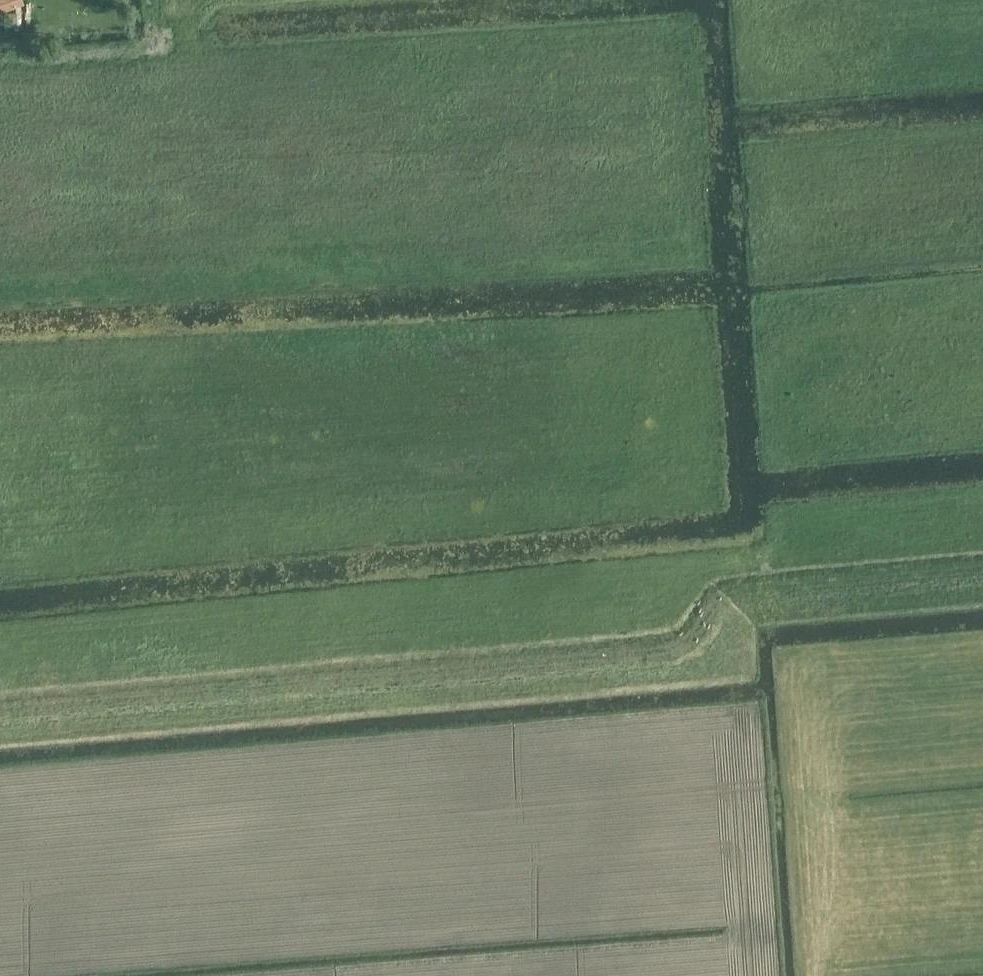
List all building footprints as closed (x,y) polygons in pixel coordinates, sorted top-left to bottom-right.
[(1,13),(0,10),(14,5),(13,0),(0,0),(0,13),(1,13)] [(7,9),(7,23),(17,23),(17,9),(7,9)]
